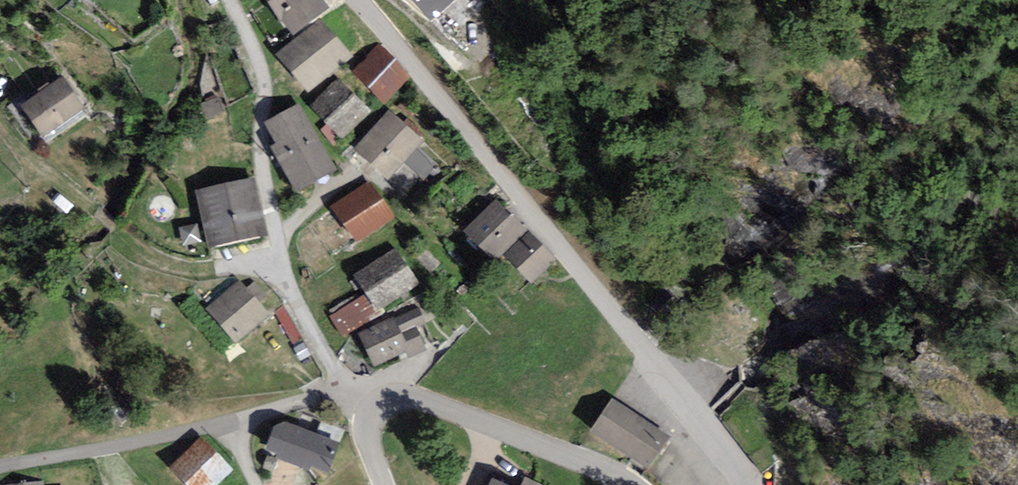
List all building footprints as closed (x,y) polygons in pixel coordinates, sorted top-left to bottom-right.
[(324,0),(267,0),(293,35),(330,8),(324,0)] [(418,31),(457,0),(393,0),(418,31)] [(353,57),(322,21),(276,54),(308,93),(353,57)] [(412,77),(381,44),(353,71),(384,104),(412,77)] [(63,75),(19,105),(43,139),(86,110),(63,75)] [(372,111),(340,77),(310,105),(342,139),(372,111)] [(219,97),(199,104),(204,119),(225,112),(219,97)] [(300,103),(263,123),(276,143),(270,147),(297,193),(337,170),(300,103)] [(424,142),(389,110),(354,149),(389,180),(424,142)] [(257,177),(197,190),(207,246),(268,235),(257,177)] [(396,218),(371,180),(332,205),(357,243),(396,218)] [(526,230),(496,200),(466,230),(496,260),(526,230)] [(197,224),(179,228),(182,247),(201,243),(197,224)] [(557,257),(529,231),(504,256),(531,283),(557,257)] [(419,285),(395,249),(354,276),(364,291),(377,312),(419,285)] [(247,288),(239,279),(206,309),(237,344),(271,314),(259,301),(247,288)] [(247,288),(259,301),(267,295),(255,281),(247,288)] [(377,312),(364,291),(327,313),(342,337),(379,315),(377,312)] [(393,317),(359,334),(374,366),(404,352),(408,359),(427,350),(416,327),(425,323),(418,309),(394,320),(393,317)] [(613,398),(591,428),(648,469),(670,439),(613,398)] [(284,421),(274,427),(265,449),(277,454),(275,458),(310,472),(312,466),(329,472),(340,441),(284,421)] [(201,436),(170,467),(187,484),(216,484),(233,469),(201,436)] [(521,484),(542,484),(525,477),(521,484)]
